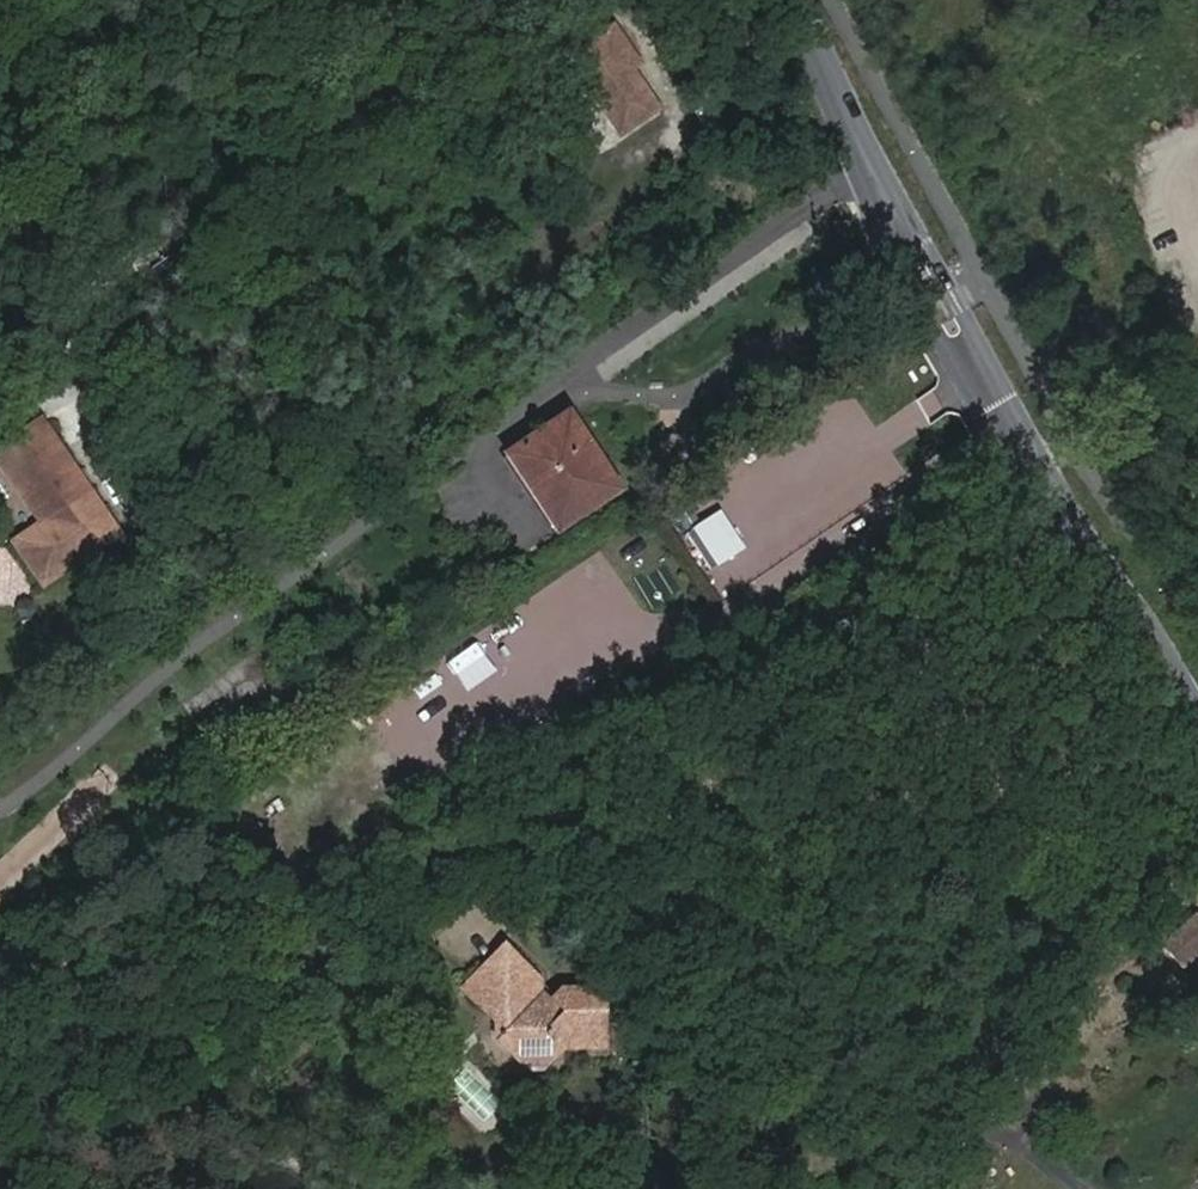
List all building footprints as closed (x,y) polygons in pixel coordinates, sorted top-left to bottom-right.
[(564,63),(617,140),(656,113),(629,74),(636,69),(610,31),(564,63)] [(1183,45),(1188,69),(1197,67),(1197,42),(1183,45)] [(564,410),(502,452),(553,529),(615,488),(564,410)] [(48,524),(13,548),(48,598),(130,542),(49,425),(2,457),(48,524)] [(462,650),(430,671),(450,700),(482,679),(462,650)] [(1165,953),(1181,972),(1197,956),(1197,924),(1165,953)] [(652,944),(650,938),(643,942),(649,955),(652,944)] [(504,954),(464,994),(493,1022),(498,1018),(510,1030),(500,1040),(519,1059),(516,1062),(527,1074),(545,1074),(552,1068),(548,1064),(561,1051),(602,1050),(600,994),(562,994),(549,1008),(536,995),(528,988),(533,982),(504,954)] [(538,986),(533,982),(528,988),(536,995),(538,986)] [(395,1008),(402,1019),(412,1012),(405,1002),(395,1008)] [(646,1068),(634,1068),(633,1079),(645,1080),(646,1068)]
